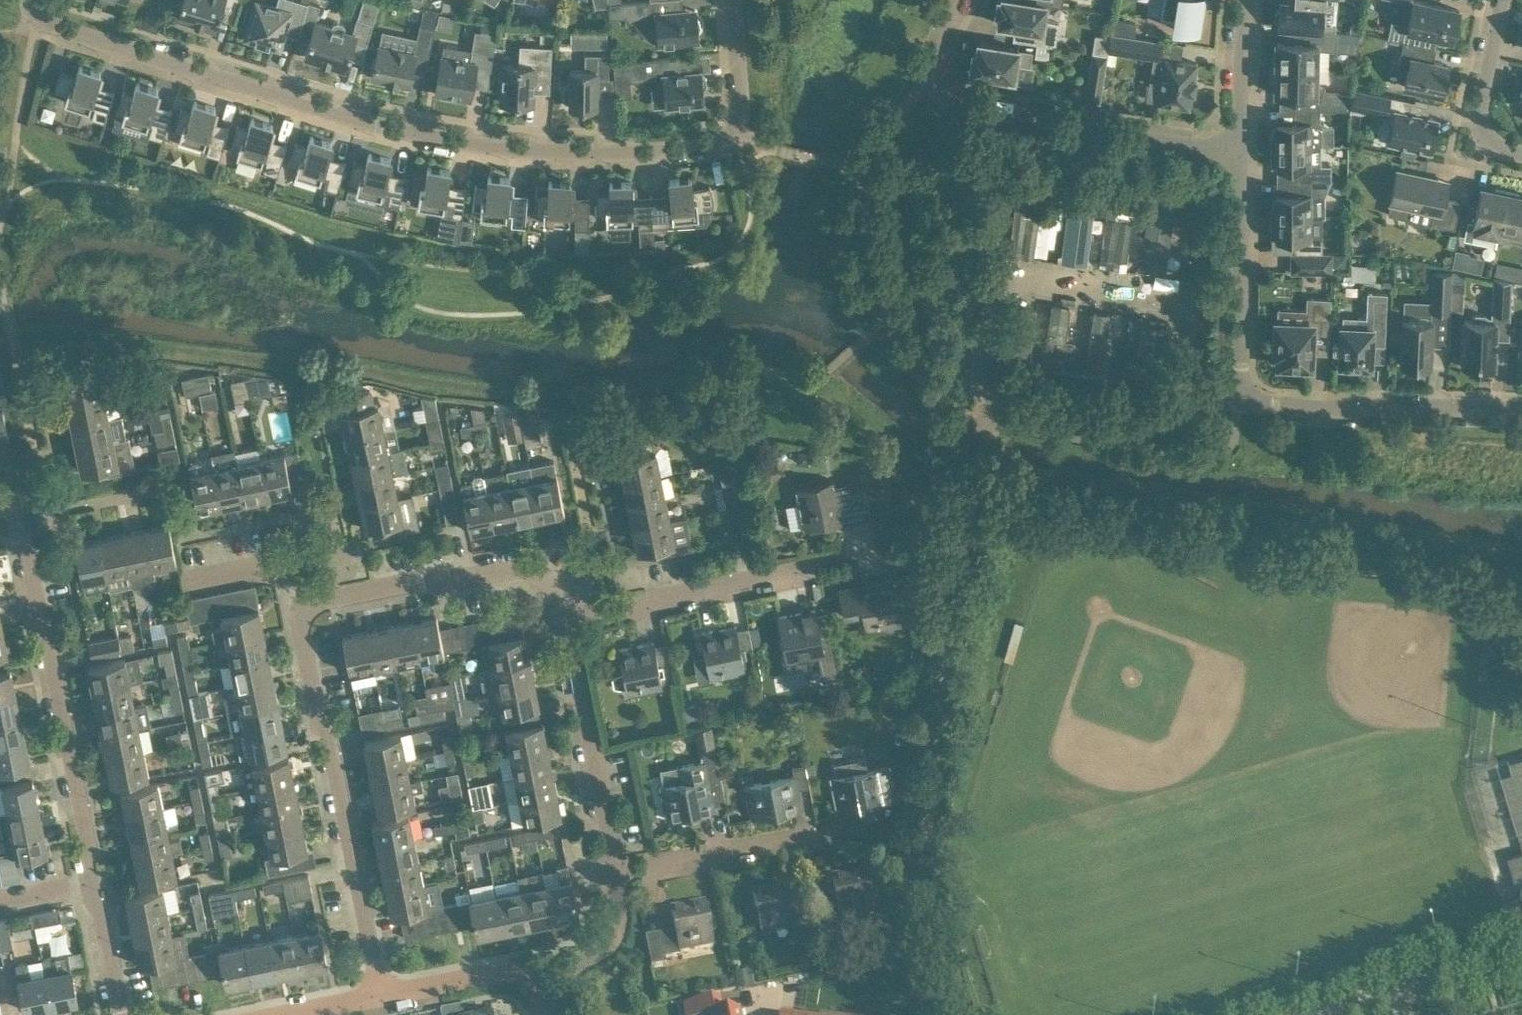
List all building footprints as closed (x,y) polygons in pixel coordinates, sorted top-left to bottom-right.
[(182,1),(179,1),(177,2),(174,10),(176,13),(178,13),(177,16),(216,28),(220,17),(232,21),(238,1),(238,0),(182,0),(182,1)] [(244,37),(273,46),(278,30),(285,32),(298,36),(303,19),(309,1),(304,0),(277,0),(276,5),(261,0),(255,0),(252,7),(248,6),(244,19),(248,20),(244,37)] [(696,16),(695,9),(659,12),(658,0),(634,0),(608,2),(609,5),(610,17),(625,16),(626,21),(636,20),(638,26),(640,29),(643,33),(648,37),(651,38),(655,40),(659,41),(659,43),(690,40),(698,39),(697,32),(699,30),(700,28),(700,25),(700,23),(700,21),(698,18),(697,17),(696,16)] [(1032,1),(1027,0),(998,0),(996,13),(1000,13),(998,23),(1020,26),(1018,39),(1055,45),(1059,21),(1043,19),(1046,3),(1032,1)] [(1199,31),(1204,0),(1163,0),(1161,16),(1181,20),(1180,28),(1199,31)] [(1304,28),(1322,29),(1324,0),(1302,0),(1302,1),(1292,0),(1280,0),(1279,9),(1275,12),(1275,20),(1278,24),(1278,26),(1304,28)] [(1453,38),(1454,35),(1457,35),(1460,22),(1457,21),(1459,9),(1416,0),(1414,0),(1407,29),(1453,38)] [(309,1),(303,19),(315,22),(315,21),(316,21),(320,5),(309,1)] [(450,10),(450,11),(464,14),(466,4),(452,1),(450,10)] [(421,24),(434,27),(437,10),(424,7),(421,24)] [(142,26),(157,31),(163,12),(153,9),(147,11),(142,26)] [(436,26),(441,27),(452,19),(453,15),(439,12),(436,26)] [(310,36),(304,55),(345,68),(354,40),(366,44),(373,21),(357,16),(352,32),(345,30),(345,29),(345,28),(345,27),(345,26),(344,25),(344,24),(343,24),(343,23),(342,23),(342,22),(341,22),(340,22),(339,22),(338,22),(337,22),(336,22),(335,23),(334,23),(334,24),(333,24),(333,25),(333,26),(332,26),(316,21),(315,21),(315,22),(310,36)] [(1113,19),(1111,32),(1134,35),(1136,22),(1113,19)] [(482,20),(480,30),(493,32),(495,22),(482,20)] [(1349,31),(1360,32),(1362,23),(1353,22),(1349,25),(1348,31),(1349,31)] [(415,47),(430,50),(435,27),(434,27),(421,24),(420,24),(415,47)] [(540,27),(540,41),(554,41),(554,27),(540,27)] [(1272,54),(1272,67),(1316,68),(1328,68),(1328,50),(1358,51),(1360,32),(1349,31),(1348,31),(1322,29),(1304,28),(1304,42),(1277,41),(1276,54),(1272,54)] [(444,44),(442,55),(441,55),(435,91),(439,91),(440,95),(450,97),(452,94),(470,97),(475,68),(491,71),(493,51),(496,33),(493,32),(480,30),(475,29),(472,49),(444,44)] [(588,45),(609,46),(609,30),(588,30),(588,45)] [(1111,36),(1109,50),(1153,57),(1150,75),(1151,78),(1153,82),(1157,84),(1160,84),(1158,101),(1189,106),(1192,90),(1194,91),(1196,77),(1194,77),(1196,62),(1165,57),(1160,56),(1163,40),(1143,37),(1134,35),(1111,32),(1111,36)] [(1108,53),(1109,50),(1111,36),(1095,33),(1092,51),(1108,53)] [(1448,64),(1443,63),(1433,61),(1436,47),(1404,40),(1399,64),(1409,66),(1405,85),(1442,93),(1448,64)] [(970,70),(1014,77),(1016,63),(1030,66),(1033,50),(979,41),(977,52),(973,51),(970,70)] [(371,68),(373,69),(372,76),(387,79),(387,80),(398,83),(398,82),(409,84),(416,52),(378,44),(376,56),(374,56),(371,68)] [(498,79),(502,84),(501,101),(533,103),(535,71),(551,72),(552,52),(552,45),(520,44),(519,64),(503,63),(503,66),(499,70),(498,79)] [(1100,101),(1108,53),(1092,51),(1084,99),(1100,101)] [(571,69),(570,86),(570,106),(596,106),(597,77),(609,77),(609,53),(585,53),(585,69),(571,69)] [(704,74),(701,75),(701,70),(690,71),(688,54),(614,61),(617,95),(630,93),(629,78),(652,76),(652,85),(657,88),(664,88),(666,105),(703,102),(702,87),(705,87),(707,84),(706,76),(704,74)] [(95,106),(92,117),(105,121),(115,91),(101,87),(104,77),(99,75),(101,71),(79,65),(76,76),(63,71),(64,70),(63,69),(61,72),(59,75),(58,78),(57,81),(56,84),(55,87),(55,90),(56,91),(56,90),(67,92),(64,100),(89,108),(90,105),(95,106)] [(1302,94),(1301,109),(1311,109),(1349,109),(1350,93),(1339,92),(1339,89),(1327,89),(1316,82),(1316,68),(1272,67),(1272,80),(1276,80),(1275,93),(1302,94)] [(117,112),(112,128),(148,139),(149,134),(163,139),(166,127),(172,108),(159,104),(162,94),(157,93),(158,89),(137,82),(134,92),(125,90),(125,89),(124,88),(118,107),(117,112)] [(1351,105),(1371,110),(1394,115),(1389,139),(1430,148),(1431,144),(1434,145),(1436,134),(1434,133),(1437,117),(1406,110),(1409,99),(1354,87),(1351,105)] [(206,152),(220,156),(224,145),(230,126),(216,122),(219,112),(214,111),(216,106),(194,100),(191,110),(182,107),(183,107),(182,106),(174,130),(180,132),(179,135),(204,143),(205,140),(210,141),(206,152)] [(1273,126),(1271,143),(1311,144),(1311,109),(1301,109),(1295,108),(1294,122),(1277,122),(1276,126),(1275,126),(1273,126)] [(632,113),(622,114),(623,123),(633,122),(632,113)] [(259,160),(261,161),(262,158),(267,159),(264,170),(278,174),(287,144),(273,139),(276,130),(271,128),(273,124),(251,117),(248,127),(240,125),(240,124),(239,124),(231,150),(237,152),(236,153),(240,154),(238,159),(257,164),(259,160)] [(296,141),(290,160),(289,165),(296,167),(295,171),(320,179),(321,176),(326,178),(323,188),(336,192),(345,162),(332,157),(335,148),(330,146),(332,142),(311,135),(308,145),(296,141)] [(1294,166),(1294,179),(1311,180),(1330,180),(1330,165),(1311,165),(1311,144),(1271,143),(1271,166),(1272,166),(1272,165),(1294,166)] [(355,159),(350,178),(349,183),(357,185),(356,189),(381,195),(382,192),(387,193),(385,204),(397,207),(399,199),(400,198),(400,196),(405,176),(391,173),(394,163),(389,162),(390,158),(369,153),(367,162),(355,159)] [(448,216),(449,217),(447,230),(459,231),(461,218),(466,187),(452,185),(454,175),(449,174),(450,170),(428,166),(426,176),(414,173),(410,197),(418,199),(418,203),(443,208),(444,205),(449,205),(448,216)] [(1397,169),(1388,213),(1408,217),(1410,208),(1432,213),(1430,222),(1455,227),(1460,201),(1444,197),(1446,189),(1442,189),(1438,182),(1438,178),(1397,169)] [(475,184),(472,208),(481,209),(480,213),(506,216),(506,213),(512,213),(511,224),(524,225),(527,194),(513,192),(514,182),(510,182),(510,178),(488,175),(487,185),(475,184)] [(400,198),(399,199),(406,201),(411,178),(405,176),(400,196),(400,198)] [(665,194),(651,195),(653,227),(695,224),(694,210),(713,208),(713,204),(713,200),(713,196),(712,192),(711,188),(710,185),(692,188),(691,177),(669,179),(669,183),(664,184),(665,194)] [(1270,215),(1311,215),(1322,216),(1322,194),(1311,194),(1311,180),(1294,179),(1294,195),(1277,194),(1276,198),(1273,198),(1270,215)] [(565,224),(565,220),(569,220),(569,217),(575,217),(575,228),(588,228),(588,216),(589,197),(575,196),(575,186),(571,186),(571,181),(549,180),(549,184),(536,184),(536,190),(535,210),(535,214),(543,215),(543,219),(547,219),(547,223),(565,224)] [(1027,192),(1066,197),(1068,185),(1028,180),(1027,192)] [(610,191),(598,192),(598,212),(598,216),(606,216),(607,220),(611,220),(611,224),(629,223),(629,220),(633,220),(632,216),(638,216),(639,227),(653,227),(651,195),(636,195),(636,185),(632,185),(632,181),(610,182),(610,191)] [(1066,197),(1105,203),(1107,191),(1068,185),(1066,197)] [(1496,244),(1500,226),(1507,190),(1495,187),(1495,190),(1481,187),(1476,209),(1468,207),(1465,219),(1468,220),(1465,238),(1495,243),(1495,244),(1496,244)] [(1521,242),(1521,196),(1519,195),(1520,192),(1507,190),(1500,226),(1513,229),(1510,239),(1521,242)] [(1105,203),(1145,208),(1146,196),(1107,191),(1105,203)] [(1006,252),(1030,255),(1035,215),(1024,214),(1026,195),(1014,193),(1006,252)] [(1146,196),(1145,208),(1184,214),(1186,201),(1146,196)] [(1072,207),(1065,258),(1089,261),(1096,210),(1072,207)] [(1129,213),(1104,209),(1100,234),(1112,236),(1110,248),(1123,250),(1129,213)] [(1138,265),(1164,268),(1171,217),(1145,213),(1138,265)] [(1294,238),(1294,252),(1322,252),(1322,236),(1311,236),(1311,215),(1270,215),(1270,238),(1272,238),(1272,237),(1294,238)] [(656,247),(666,247),(665,238),(656,239),(656,247)] [(1454,248),(1451,265),(1465,268),(1468,251),(1454,248)] [(1332,252),(1322,252),(1294,252),(1291,251),(1290,272),(1332,272),(1332,252)] [(1431,300),(1431,310),(1451,311),(1452,286),(1453,271),(1433,270),(1431,300)] [(1453,271),(1452,286),(1464,286),(1465,271),(1453,271)] [(1491,312),(1496,312),(1510,313),(1511,293),(1512,280),(1492,275),(1491,312)] [(1342,326),(1340,363),(1344,363),(1344,367),(1356,367),(1357,364),(1371,365),(1372,343),(1385,343),(1387,291),(1367,290),(1366,317),(1358,316),(1358,326),(1342,326)] [(1276,321),(1274,354),(1279,354),(1278,364),(1281,364),(1284,369),(1293,369),(1296,365),(1311,365),(1313,330),(1329,331),(1331,298),(1307,296),(1306,309),(1278,308),(1278,321),(1276,321)] [(1431,310),(1431,300),(1404,299),(1403,317),(1402,317),(1400,364),(1431,365),(1433,319),(1430,318),(1431,310)] [(1049,303),(1041,362),(1059,365),(1060,354),(1074,356),(1075,344),(1061,342),(1066,305),(1049,303)] [(1001,357),(1026,360),(1033,308),(1008,305),(1001,357)] [(1084,369),(1099,371),(1109,314),(1093,311),(1084,369)] [(1494,366),(1496,320),(1488,319),(1488,315),(1485,313),(1476,313),(1472,315),(1472,319),(1464,319),(1464,336),(1461,340),(1461,348),(1463,352),(1462,365),(1466,365),(1470,368),(1474,368),(1478,366),(1494,366)] [(1153,326),(1146,377),(1160,379),(1167,328),(1153,326)] [(1041,380),(1080,385),(1082,373),(1083,363),(1065,360),(1064,371),(1043,368),(1041,380)] [(67,402),(104,395),(114,393),(107,361),(81,367),(83,373),(62,377),(67,402)] [(1123,362),(1121,379),(1132,380),(1135,364),(1123,362)] [(1002,374),(1041,380),(1043,368),(1003,363),(1002,374)] [(144,386),(146,386),(163,381),(161,370),(151,372),(141,374),(144,386)] [(208,372),(196,375),(199,392),(212,390),(208,372)] [(1080,385),(1120,390),(1121,379),(1082,373),(1080,385)] [(199,392),(196,375),(182,378),(186,395),(199,392)] [(257,375),(244,378),(249,399),(261,397),(287,392),(284,378),(257,375)] [(249,399),(244,378),(231,381),(233,393),(235,402),(249,399)] [(1121,379),(1120,390),(1159,396),(1161,384),(1132,380),(1121,379)] [(163,381),(146,386),(148,398),(156,396),(157,398),(166,396),(163,381)] [(341,410),(346,434),(384,427),(379,403),(373,404),(370,389),(342,395),(345,410),(341,410)] [(9,435),(5,417),(11,416),(7,393),(0,395),(0,437),(9,435)] [(67,402),(72,425),(109,417),(104,395),(67,402)] [(424,410),(426,418),(439,415),(436,397),(424,396),(423,402),(424,410)] [(453,406),(445,406),(448,423),(456,422),(453,406)] [(471,407),(474,422),(476,432),(489,429),(484,409),(471,407)] [(152,421),(155,431),(173,428),(170,417),(162,419),(159,408),(150,411),(152,421)] [(535,409),(519,412),(522,423),(524,436),(526,445),(542,442),(535,409)] [(506,427),(522,423),(519,412),(519,411),(503,414),(506,427)] [(72,425),(77,448),(126,438),(126,437),(122,415),(109,417),(72,425)] [(426,418),(430,441),(444,438),(439,415),(426,418)] [(476,432),(474,422),(461,425),(463,434),(476,432)] [(522,423),(506,427),(508,439),(524,436),(522,423)] [(346,434),(351,457),(388,450),(384,427),(346,434)] [(173,428),(155,431),(158,445),(176,441),(173,428)] [(126,438),(77,448),(81,471),(118,464),(116,452),(132,448),(129,436),(126,437),(126,438)] [(444,438),(430,441),(432,450),(446,448),(444,438)] [(622,471),(624,480),(661,473),(671,471),(667,448),(656,450),(656,449),(642,452),(639,438),(618,443),(621,456),(619,456),(619,458),(615,459),(618,472),(622,471)] [(235,452),(238,463),(245,500),(268,495),(261,457),(259,447),(235,452)] [(351,457),(356,481),(393,473),(388,450),(351,457)] [(717,453),(718,462),(732,459),(730,451),(717,453)] [(284,452),(261,457),(268,495),(292,490),(284,452)] [(718,462),(723,485),(736,482),(732,459),(718,462)] [(222,505),(214,468),(204,470),(202,461),(189,464),(198,510),(222,505)] [(554,461),(531,466),(532,469),(533,481),(541,517),(565,512),(561,491),(557,476),(554,461)] [(886,462),(885,471),(896,472),(897,463),(886,462)] [(238,463),(214,468),(222,505),(245,500),(238,463)] [(508,474),(510,485),(518,521),(541,517),(533,481),(532,469),(508,474)] [(356,481),(361,504),(398,496),(393,473),(356,481)] [(497,473),(485,475),(494,526),(518,521),(510,485),(500,487),(497,473)] [(624,480),(628,503),(666,496),(661,473),(624,480)] [(494,526),(485,475),(481,474),(474,475),(473,478),(473,481),(461,483),(463,495),(470,531),(494,526)] [(438,481),(439,487),(452,485),(451,478),(438,481)] [(795,487),(798,505),(803,526),(827,520),(828,525),(854,519),(855,513),(871,516),(876,485),(849,481),(831,485),(830,479),(817,482),(817,483),(795,487)] [(885,487),(903,490),(904,482),(886,480),(885,487)] [(723,485),(727,508),(741,505),(736,482),(723,485)] [(452,485),(439,487),(447,524),(460,521),(452,485)] [(398,496),(361,504),(366,528),(415,517),(410,494),(398,497),(398,496)] [(628,503),(633,526),(670,519),(666,496),(628,503)] [(741,505),(727,508),(734,539),(747,536),(741,505)] [(670,519),(633,526),(638,550),(675,543),(670,519)] [(169,523),(145,528),(153,565),(177,560),(169,523)] [(122,532),(130,570),(133,586),(140,585),(143,583),(144,579),(155,577),(153,565),(145,528),(122,532)] [(122,532),(99,537),(106,574),(107,574),(130,570),(122,532)] [(106,574),(99,537),(75,542),(82,579),(83,579),(86,592),(110,587),(107,574),(106,574)] [(917,554),(905,557),(893,559),(898,585),(922,580),(917,554)] [(893,577),(857,585),(839,589),(845,615),(863,611),(866,624),(901,616),(893,577)] [(247,610),(259,607),(254,584),(242,586),(247,610)] [(236,612),(247,610),(242,586),(231,589),(236,612)] [(231,589),(221,591),(225,614),(236,612),(231,589)] [(226,639),(227,642),(264,634),(259,607),(247,610),(236,612),(225,614),(221,591),(208,593),(213,617),(221,616),(223,627),(213,629),(215,642),(226,639)] [(202,620),(213,617),(208,593),(197,596),(202,620)] [(191,622),(202,620),(197,596),(185,598),(189,617),(191,622)] [(802,611),(779,616),(787,656),(818,650),(824,683),(841,680),(828,615),(817,617),(815,609),(811,609),(811,608),(801,610),(802,611)] [(512,636),(525,634),(520,610),(508,613),(512,636)] [(496,615),(501,639),(512,636),(508,613),(496,615)] [(444,654),(444,652),(439,627),(437,615),(413,620),(420,658),(432,656),(435,669),(447,667),(444,654)] [(485,618),(489,641),(501,639),(496,615),(485,618)] [(192,627),(191,622),(189,617),(164,622),(166,631),(192,627)] [(478,644),(480,644),(489,642),(489,641),(485,618),(473,620),(478,644)] [(397,663),(420,658),(413,620),(390,625),(397,663)] [(467,647),(478,644),(473,620),(462,622),(467,647)] [(455,649),(467,647),(462,622),(451,625),(455,649)] [(736,624),(701,631),(705,651),(709,670),(710,678),(746,672),(744,663),(741,649),(752,647),(748,628),(738,630),(736,624)] [(396,663),(397,663),(390,625),(367,629),(374,667),(375,667),(377,675),(398,671),(396,663)] [(444,652),(455,649),(451,625),(439,627),(444,652)] [(350,672),(374,667),(367,629),(343,634),(350,672)] [(153,636),(155,645),(168,642),(166,633),(153,636)] [(178,635),(181,651),(190,649),(187,633),(178,635)] [(119,635),(116,635),(120,651),(134,648),(132,641),(131,634),(119,636),(119,635)] [(227,642),(231,663),(269,656),(264,634),(227,642)] [(485,668),(493,666),(492,665),(530,658),(526,634),(525,634),(512,636),(501,639),(489,641),(489,642),(480,644),(485,668)] [(120,651),(116,635),(88,641),(91,658),(120,651)] [(616,674),(612,677),(614,686),(618,687),(622,687),(626,686),(628,695),(664,688),(662,681),(674,679),(672,670),(667,644),(655,646),(654,641),(619,648),(624,672),(620,672),(616,674)] [(163,676),(163,678),(178,675),(172,649),(158,651),(161,663),(165,662),(168,675),(163,676)] [(181,651),(185,673),(195,671),(190,649),(181,651)] [(231,663),(237,687),(274,680),(269,656),(231,663)] [(88,665),(94,693),(129,686),(124,658),(88,665)] [(493,666),(497,688),(535,681),(530,658),(492,665),(493,666)] [(15,693),(10,668),(0,670),(0,696),(15,693)] [(185,673),(190,697),(200,695),(199,693),(207,691),(204,678),(197,680),(195,671),(185,673)] [(455,706),(456,710),(465,708),(458,673),(449,675),(453,698),(455,706)] [(170,684),(173,700),(182,698),(178,675),(163,678),(164,685),(170,684)] [(237,687),(242,710),(278,703),(274,680),(237,687)] [(535,681),(497,688),(504,721),(540,714),(538,705),(540,705),(535,681)] [(94,693),(98,715),(134,708),(129,686),(94,693)] [(20,716),(15,693),(0,696),(0,720),(20,716)] [(910,694),(887,698),(889,710),(893,727),(895,740),(908,737),(909,724),(910,706),(910,694)] [(190,697),(195,720),(204,718),(200,695),(190,697)] [(182,698),(173,700),(175,711),(185,709),(182,698)] [(444,708),(455,706),(453,698),(443,700),(444,707),(431,710),(433,719),(446,716),(444,708)] [(242,710),(247,733),(283,726),(278,703),(242,710)] [(395,705),(382,707),(386,727),(399,725),(404,724),(402,716),(400,704),(395,705)] [(386,727),(382,707),(358,712),(363,732),(386,727)] [(98,715),(103,738),(138,731),(134,708),(98,715)] [(465,708),(456,710),(460,731),(474,728),(471,713),(466,714),(465,708)] [(410,724),(433,719),(431,710),(408,714),(410,724)] [(687,725),(697,722),(694,712),(684,714),(687,725)] [(25,740),(20,716),(0,720),(0,745),(25,740)] [(195,720),(199,743),(209,741),(204,718),(195,720)] [(506,728),(511,752),(548,744),(543,720),(506,728)] [(696,726),(700,744),(716,740),(712,723),(696,726)] [(283,726),(247,733),(251,755),(287,747),(283,726)] [(179,731),(182,746),(191,744),(188,729),(179,731)] [(103,738),(107,761),(143,754),(138,731),(103,738)] [(364,740),(369,764),(406,756),(401,732),(364,740)] [(442,737),(444,748),(453,746),(451,735),(442,737)] [(0,745),(0,770),(29,764),(25,740),(0,745)] [(902,740),(890,742),(893,756),(904,754),(902,740)] [(209,741),(199,743),(204,765),(213,763),(209,741)] [(191,744),(182,746),(185,757),(193,756),(191,744)] [(511,752),(515,775),(552,767),(548,744),(511,752)] [(461,747),(464,760),(473,759),(470,745),(461,747)] [(453,746),(444,748),(447,763),(456,761),(453,746)] [(677,765),(680,780),(668,783),(660,785),(667,818),(675,816),(716,808),(713,793),(721,791),(717,772),(713,751),(704,753),(705,759),(677,765)] [(143,754),(107,761),(111,782),(147,775),(143,754)] [(251,762),(257,789),(294,782),(289,755),(251,762)] [(369,764),(374,787),(411,780),(406,756),(369,764)] [(1511,761),(1514,772),(1503,775),(1521,840),(1521,757),(1511,761)] [(473,759),(464,760),(466,774),(476,772),(473,759)] [(830,763),(832,775),(836,774),(843,807),(896,796),(889,763),(854,771),(851,759),(830,763)] [(754,783),(746,785),(752,817),(760,815),(802,807),(798,788),(810,785),(805,762),(792,765),(794,775),(754,783)] [(515,775),(520,798),(557,790),(552,767),(515,775)] [(449,773),(451,782),(453,795),(462,794),(460,783),(462,782),(460,771),(449,773)] [(411,780),(374,787),(378,811),(415,803),(413,791),(424,789),(422,778),(411,781),(411,780)] [(38,804),(33,780),(13,784),(3,786),(0,786),(0,811),(38,804)] [(121,788),(127,816),(163,809),(157,781),(121,788)] [(207,783),(210,799),(220,797),(217,781),(207,783)] [(261,810),(262,812),(299,804),(294,782),(257,789),(259,799),(250,801),(252,812),(261,810)] [(190,786),(193,802),(203,801),(199,785),(190,786)] [(1473,805),(1485,803),(1481,785),(1470,787),(1473,805)] [(557,790),(520,798),(525,822),(562,814),(557,790)] [(471,795),(473,807),(482,805),(480,793),(471,795)] [(210,799),(215,821),(225,819),(224,816),(229,815),(225,796),(220,797),(210,799)] [(203,801),(193,802),(196,813),(205,812),(203,801)] [(3,835),(42,827),(38,804),(0,811),(0,820),(3,835)] [(262,812),(266,835),(304,828),(299,804),(262,812)] [(482,805),(473,807),(476,820),(485,818),(482,805)] [(127,816),(131,838),(167,831),(163,809),(127,816)] [(372,820),(377,844),(415,837),(410,813),(372,820)] [(454,821),(456,828),(469,826),(467,818),(454,821)] [(215,821),(220,845),(228,842),(228,840),(229,839),(225,819),(215,821)] [(555,824),(535,828),(537,837),(557,832),(555,824)] [(469,826),(456,828),(457,836),(470,834),(469,826)] [(42,827),(3,835),(6,851),(16,849),(17,857),(47,851),(42,827)] [(304,828),(266,835),(270,855),(266,856),(269,873),(299,866),(296,851),(308,848),(304,828)] [(537,837),(535,828),(514,832),(516,841),(537,837)] [(131,838),(136,863),(172,855),(171,853),(184,850),(181,837),(169,840),(167,831),(131,838)] [(200,833),(203,849),(212,847),(209,831),(200,833)] [(505,834),(485,838),(487,846),(507,842),(505,834)] [(377,844),(382,867),(419,860),(415,837),(377,844)] [(487,846),(485,838),(465,842),(466,850),(487,846)] [(228,842),(220,845),(222,855),(231,854),(228,842)] [(212,847),(203,849),(205,859),(214,857),(212,847)] [(1510,860),(1516,879),(1521,877),(1521,852),(1509,856),(1510,860)] [(454,854),(445,855),(447,867),(456,866),(454,854)] [(172,855),(136,863),(140,883),(176,875),(172,855)] [(382,867),(386,890),(424,883),(419,860),(382,867)] [(544,872),(544,877),(546,884),(552,918),(578,913),(568,864),(557,866),(558,869),(544,872)] [(832,875),(836,896),(822,899),(825,917),(855,911),(875,907),(873,898),(871,889),(867,868),(832,875)] [(284,879),(285,888),(287,894),(312,889),(309,874),(284,879)] [(519,881),(521,889),(528,923),(552,918),(546,884),(544,877),(519,881)] [(265,892),(285,888),(284,879),(263,883),(265,892)] [(789,883),(753,890),(757,910),(761,930),(796,923),(793,905),(804,903),(800,882),(789,885),(789,883)] [(412,910),(424,908),(429,907),(424,883),(386,890),(391,914),(400,912),(412,910)] [(255,885),(234,889),(236,898),(257,893),(255,885)] [(126,893),(131,917),(167,910),(162,886),(126,893)] [(238,908),(236,898),(234,889),(214,893),(216,902),(221,901),(223,911),(238,908)] [(458,901),(459,901),(471,898),(469,889),(456,892),(458,901)] [(521,889),(496,893),(503,928),(528,923),(521,889)] [(191,893),(194,908),(204,906),(201,891),(191,893)] [(471,898),(476,922),(478,933),(503,928),(496,893),(471,898)] [(463,925),(476,922),(471,898),(459,901),(463,925)] [(671,906),(679,946),(680,953),(715,946),(706,900),(671,906)] [(459,901),(458,901),(447,903),(452,927),(463,925),(459,901)] [(447,903),(435,905),(440,929),(452,927),(447,903)] [(435,905),(429,907),(424,908),(429,932),(440,929),(435,905)] [(30,912),(33,925),(36,924),(39,939),(44,938),(43,931),(56,928),(62,923),(59,906),(30,912)] [(204,906),(194,908),(198,929),(208,927),(204,906)] [(424,908),(412,910),(417,934),(429,932),(424,908)] [(131,917),(135,940),(171,933),(167,910),(131,917)] [(412,910),(400,912),(405,936),(417,934),(412,910)] [(0,918),(0,943),(1,947),(13,945),(7,917),(0,918)] [(310,931),(294,934),(301,968),(327,963),(318,919),(308,922),(310,931)] [(667,962),(661,932),(646,935),(652,965),(667,962)] [(173,958),(184,956),(187,955),(183,933),(172,935),(171,933),(135,940),(140,964),(146,963),(149,963),(161,960),(173,958)] [(294,934),(269,939),(276,973),(301,968),(294,934)] [(269,939),(245,944),(252,978),(276,973),(269,939)] [(900,957),(914,953),(910,940),(896,944),(900,957)] [(206,951),(207,951),(219,949),(217,941),(205,943),(206,951)] [(220,949),(224,972),(227,983),(252,978),(245,944),(220,949)] [(220,949),(219,949),(207,951),(212,975),(224,972),(220,949)] [(207,951),(206,951),(196,953),(201,977),(212,975),(207,951)] [(42,958),(45,973),(52,1004),(78,999),(69,953),(42,958)] [(189,979),(201,977),(196,953),(187,955),(184,956),(189,979)] [(184,956),(173,958),(178,982),(189,979),(184,956)] [(173,958),(161,960),(166,984),(178,982),(173,958)] [(161,960),(149,963),(154,986),(166,984),(161,960)] [(52,1004),(45,973),(31,975),(29,961),(16,963),(21,990),(25,1010),(52,1004)] [(735,972),(738,989),(755,985),(752,969),(735,972)] [(740,1008),(724,1012),(721,997),(684,1005),(686,1014),(742,1014),(740,1008)] [(475,1003),(443,1009),(444,1014),(477,1014),(475,1003)]
